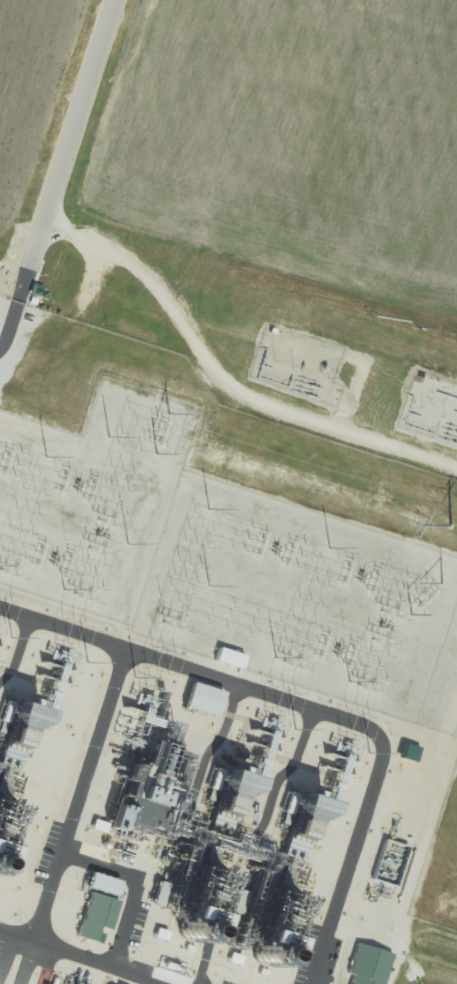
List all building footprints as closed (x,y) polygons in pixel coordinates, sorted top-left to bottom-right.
[(77,934),(91,891),(120,900),(112,927),(101,924),(96,940),(77,934)] [(393,953),(383,983),(352,983),(355,974),(349,972),(358,942),(393,953)]
